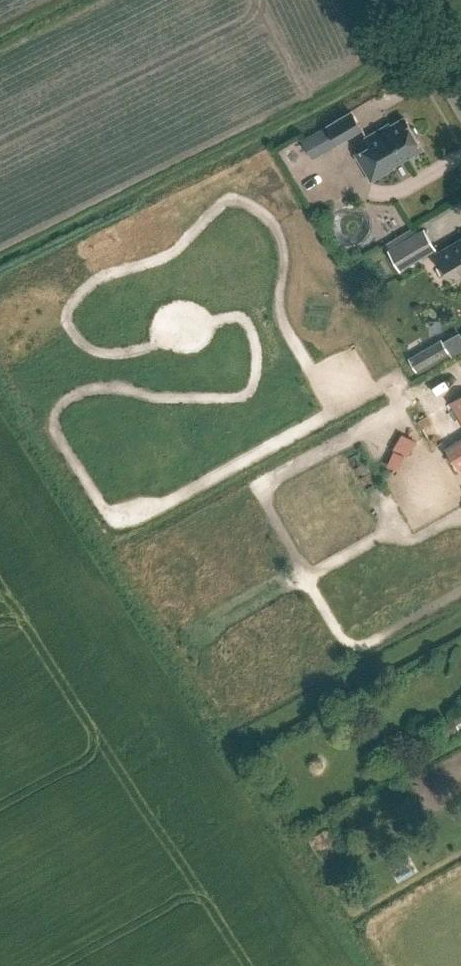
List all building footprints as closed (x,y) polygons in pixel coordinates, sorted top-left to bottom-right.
[(301,136),(312,155),(364,126),(352,106),(301,136)] [(414,126),(410,125),(405,116),(381,130),(379,127),(365,135),(371,146),(357,155),(370,179),(393,166),(390,162),(421,144),(416,136),(417,132),(414,126)] [(388,249),(401,269),(437,246),(425,226),(388,249)] [(452,279),(460,274),(460,237),(436,251),(452,279)] [(448,351),(441,340),(410,358),(416,369),(448,351)] [(451,401),(460,419),(460,395),(451,401)] [(446,447),(457,467),(460,464),(460,438),(446,447)] [(395,871),(402,882),(416,873),(409,862),(395,871)]
